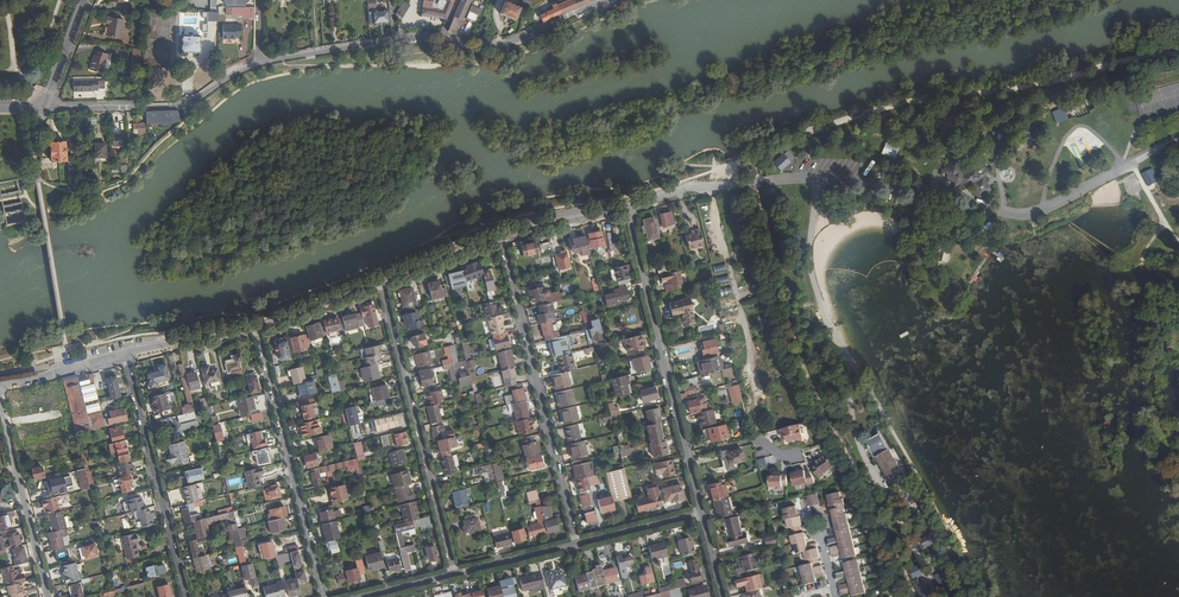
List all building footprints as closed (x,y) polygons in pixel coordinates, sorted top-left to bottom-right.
[(369,10),(373,10),(372,7),(376,6),(375,1),(372,1),(372,0),(367,0),(369,10)] [(446,20),(455,0),(439,0),(438,5),(434,4),(434,1),(432,1),(432,0),(424,0),(422,15),(446,20)] [(448,32),(456,35),(471,0),(462,0),(448,32)] [(533,0),(524,0),(522,7),(529,10),(533,0)] [(565,2),(567,8),(587,0),(569,0),(565,2)] [(401,7),(395,14),(401,19),(411,6),(405,1),(401,7)] [(515,21),(520,8),(505,2),(500,14),(515,21)] [(567,8),(565,2),(558,4),(555,6),(558,12),(567,8)] [(558,12),(555,6),(537,15),(540,21),(558,12)] [(477,23),(483,11),(473,7),(468,19),(477,23)] [(242,18),(252,18),(252,8),(242,8),(242,18)] [(365,13),(367,25),(386,23),(385,11),(365,13)] [(218,21),(219,12),(210,12),(210,21),(218,21)] [(115,39),(119,20),(102,17),(101,25),(104,25),(102,37),(115,39)] [(222,40),(232,40),(232,38),(240,38),(240,26),(222,26),(222,40)] [(181,52),(200,53),(200,36),(181,36),(181,52)] [(86,70),(100,72),(103,52),(90,50),(86,70)] [(132,63),(141,64),(142,55),(133,53),(132,63)] [(76,95),(97,95),(97,94),(101,94),(101,83),(96,83),(96,84),(76,85),(76,95)] [(1086,98),(1083,86),(1069,90),(1072,102),(1086,98)] [(1052,111),(1056,123),(1068,118),(1064,107),(1052,111)] [(155,112),(151,112),(151,124),(159,123),(159,111),(155,112)] [(124,147),(124,136),(113,137),(114,147),(124,147)] [(932,139),(931,137),(927,138),(929,147),(942,144),(940,136),(936,136),(937,139),(932,139)] [(977,136),(970,139),(973,147),(980,143),(977,136)] [(52,162),(67,161),(65,142),(51,143),(52,162)] [(95,158),(101,158),(106,158),(106,145),(95,145),(95,158)] [(887,145),(883,153),(895,158),(898,149),(887,145)] [(783,152),(773,161),(781,170),(791,161),(783,152)] [(989,191),(991,183),(988,179),(982,178),(986,175),(982,169),(983,162),(977,161),(976,166),(971,165),(970,169),(964,173),(964,168),(960,167),(960,164),(955,163),(944,171),(947,175),(946,180),(951,181),(950,186),(956,187),(961,184),(960,188),(965,189),(971,185),(975,191),(974,196),(980,197),(989,191)] [(1001,168),(1000,173),(1002,173),(1002,177),(1014,177),(1014,169),(1001,168)] [(1159,182),(1153,169),(1142,174),(1148,186),(1159,182)] [(0,183),(0,196),(1,200),(6,226),(26,222),(21,196),(17,179),(0,183)] [(671,212),(660,215),(663,227),(674,224),(671,212)] [(658,237),(654,219),(653,218),(643,221),(648,240),(658,238),(658,237)] [(589,241),(587,241),(588,247),(603,243),(600,231),(588,234),(589,241)] [(689,249),(703,246),(700,232),(691,234),(686,235),(689,249)] [(587,241),(585,236),(570,240),(573,253),(578,252),(579,256),(590,254),(588,247),(587,241)] [(537,253),(535,242),(521,245),(523,256),(537,253)] [(541,252),(550,250),(549,246),(548,242),(539,244),(541,252)] [(554,266),(557,277),(561,276),(560,269),(570,267),(566,252),(556,255),(555,255),(555,256),(552,257),(554,266)] [(539,269),(554,266),(552,257),(551,256),(544,257),(545,259),(537,261),(539,269)] [(463,272),(465,281),(479,277),(483,275),(482,272),(480,263),(476,264),(475,262),(466,265),(467,268),(462,269),(463,272)] [(658,271),(659,275),(660,275),(670,273),(670,272),(668,262),(660,263),(662,270),(658,271)] [(629,270),(627,264),(613,268),(617,281),(629,278),(627,270),(629,270)] [(725,264),(714,265),(715,273),(726,271),(725,264)] [(489,270),(482,272),(483,275),(488,297),(489,302),(493,301),(492,296),(495,295),(493,291),(494,291),(489,270)] [(670,273),(660,275),(661,280),(670,278),(671,282),(670,283),(671,290),(681,288),(681,284),(682,283),(679,270),(670,272),(670,273)] [(463,286),(466,285),(465,281),(463,272),(460,273),(460,272),(448,275),(450,281),(455,280),(457,284),(462,283),(463,286)] [(720,284),(729,282),(728,275),(719,277),(720,284)] [(465,281),(466,285),(474,282),(474,281),(480,279),(479,277),(465,281)] [(438,281),(427,284),(431,299),(447,296),(445,287),(440,289),(439,285),(438,281)] [(530,303),(531,307),(536,306),(538,305),(551,302),(555,301),(560,300),(558,291),(549,293),(549,292),(549,291),(548,291),(547,290),(546,289),(545,290),(544,290),(543,291),(543,287),(529,290),(532,302),(530,303)] [(615,302),(620,301),(628,299),(625,287),(613,290),(614,293),(605,295),(607,307),(616,304),(615,302)] [(399,291),(405,311),(417,308),(415,299),(412,288),(399,291)] [(415,299),(417,308),(425,307),(422,297),(415,299)] [(685,319),(686,324),(689,324),(687,319),(693,318),(691,311),(692,311),(689,298),(679,300),(679,301),(669,304),(672,315),(681,313),(682,319),(685,319)] [(501,315),(503,314),(502,308),(496,309),(494,301),(489,302),(483,304),(486,318),(487,318),(501,315)] [(551,302),(538,305),(539,309),(540,314),(537,315),(538,319),(539,323),(551,320),(549,312),(552,311),(553,311),(551,302)] [(373,304),(360,308),(361,313),(362,317),(366,316),(368,327),(378,325),(373,304)] [(417,312),(403,315),(405,324),(408,324),(410,330),(423,327),(421,320),(419,321),(417,312)] [(364,325),(362,317),(361,313),(355,315),(355,314),(342,317),(345,331),(358,328),(358,327),(364,325)] [(493,335),(505,332),(502,320),(501,315),(487,318),(492,335),(493,335)] [(328,332),(325,321),(337,318),(337,317),(336,316),(325,318),(326,320),(323,320),(326,332),(328,332)] [(345,331),(342,317),(338,318),(337,318),(325,321),(328,332),(329,332),(340,329),(341,332),(345,331)] [(588,323),(590,329),(600,327),(598,320),(590,321),(590,322),(588,323)] [(540,324),(543,335),(554,333),(557,332),(555,324),(552,325),(551,321),(540,324)] [(318,323),(306,327),(309,340),(322,336),(321,332),(318,323)] [(717,330),(718,334),(725,333),(723,324),(719,325),(720,329),(717,330)] [(600,327),(590,329),(591,335),(593,334),(594,338),(601,337),(600,332),(601,332),(600,327)] [(509,346),(505,332),(493,335),(494,338),(493,338),(496,350),(509,346)] [(310,348),(307,334),(302,335),(290,338),(294,352),(310,348)] [(423,334),(410,337),(411,343),(414,343),(415,347),(426,344),(423,334)] [(645,348),(641,335),(625,339),(628,352),(645,348)] [(280,360),(291,358),(286,336),(275,339),(280,360)] [(560,337),(555,338),(554,338),(555,345),(556,350),(568,347),(567,340),(561,341),(560,337)] [(701,347),(703,356),(717,353),(713,339),(702,342),(703,346),(701,347)] [(585,344),(586,354),(595,353),(593,343),(585,344)] [(454,345),(448,346),(451,358),(453,363),(458,362),(454,345)] [(376,364),(381,363),(379,355),(381,354),(379,346),(365,349),(367,358),(365,358),(367,367),(376,364)] [(513,367),(514,367),(510,349),(500,351),(502,360),(499,361),(501,370),(513,367)] [(584,349),(573,353),(575,361),(586,358),(584,349)] [(429,351),(414,355),(418,367),(432,364),(429,351)] [(571,352),(559,355),(563,368),(560,369),(561,373),(567,372),(576,369),(571,352)] [(242,361),(240,354),(234,355),(235,362),(226,365),(228,374),(231,373),(233,377),(242,375),(239,361),(242,361)] [(636,373),(650,369),(646,355),(633,358),(636,373)] [(700,375),(722,370),(719,356),(699,361),(701,370),(699,371),(700,375)] [(473,359),(466,361),(468,368),(475,366),(473,359)] [(458,362),(453,363),(454,368),(458,367),(460,374),(459,374),(460,379),(461,385),(471,382),(468,368),(466,361),(466,360),(458,362)] [(180,407),(182,414),(195,411),(190,390),(186,375),(183,363),(178,365),(188,404),(184,405),(185,406),(180,407)] [(159,371),(148,373),(151,388),(159,386),(158,383),(170,380),(166,364),(158,366),(159,371)] [(379,378),(376,364),(367,367),(360,368),(364,382),(379,378)] [(290,369),(293,384),(295,384),(298,383),(306,381),(302,366),(290,369)] [(208,367),(201,368),(205,384),(220,380),(217,369),(209,371),(208,367)] [(510,386),(516,384),(515,380),(516,380),(513,367),(501,370),(505,387),(510,386)] [(429,369),(419,371),(420,376),(418,376),(421,387),(432,384),(429,369)] [(191,373),(186,375),(190,390),(199,388),(195,370),(191,371),(191,373)] [(561,373),(552,375),(555,389),(570,386),(567,372),(561,373)] [(328,376),(332,393),(341,391),(338,381),(336,374),(328,376)] [(616,396),(631,392),(629,381),(634,380),(632,374),(611,379),(616,396)] [(106,378),(111,401),(117,399),(121,399),(116,376),(106,378)] [(256,376),(246,378),(250,394),(260,391),(256,376)] [(306,381),(298,383),(301,397),(317,394),(313,379),(306,381)] [(106,427),(103,412),(99,413),(90,415),(88,416),(83,395),(81,396),(79,389),(80,381),(66,385),(78,434),(106,427)] [(525,401),(526,400),(524,392),(521,383),(516,384),(510,386),(512,394),(504,397),(506,405),(512,404),(525,401)] [(374,388),(377,400),(379,400),(388,398),(390,397),(387,384),(374,388)] [(684,389),(685,393),(685,395),(689,394),(696,392),(694,386),(684,389)] [(656,398),(654,387),(640,390),(642,401),(656,398)] [(734,389),(737,402),(742,401),(739,388),(734,389)] [(571,389),(556,393),(559,406),(574,403),(571,389)] [(440,390),(428,393),(430,400),(428,401),(430,406),(438,404),(444,402),(440,390)] [(474,395),(477,404),(485,402),(482,393),(474,395)] [(165,394),(154,396),(156,405),(154,405),(156,413),(169,409),(165,394)] [(689,413),(706,409),(703,397),(697,398),(696,394),(686,397),(689,413)] [(242,417),(250,415),(249,412),(256,410),(252,396),(237,400),(242,417)] [(516,421),(529,418),(525,401),(512,404),(516,421)] [(314,416),(311,404),(301,407),(304,419),(314,416)] [(430,406),(427,407),(431,424),(442,421),(438,404),(430,406)] [(609,408),(611,416),(618,414),(616,406),(609,408)] [(349,426),(359,423),(356,413),(354,414),(352,407),(345,408),(346,412),(348,420),(349,426)] [(575,407),(560,410),(564,424),(578,420),(575,407)] [(124,408),(110,412),(111,418),(107,418),(109,426),(128,420),(127,414),(125,414),(124,408)] [(659,422),(662,421),(658,408),(645,411),(649,424),(659,422)] [(712,409),(696,413),(698,419),(700,418),(702,426),(716,423),(712,409)] [(182,414),(163,418),(162,419),(160,419),(162,425),(176,421),(178,430),(184,428),(184,426),(188,425),(189,427),(200,424),(196,410),(195,411),(182,414)] [(263,419),(261,412),(251,415),(253,421),(263,419)] [(399,427),(396,415),(373,420),(376,432),(399,427)] [(533,431),(530,418),(529,418),(516,421),(515,421),(519,435),(533,431)] [(303,436),(323,432),(321,426),(318,426),(316,420),(298,424),(300,429),(301,429),(302,432),(303,436)] [(442,421),(431,424),(433,431),(436,441),(454,436),(453,430),(445,432),(442,421)] [(651,443),(663,440),(659,422),(649,424),(646,425),(651,443)] [(212,426),(214,433),(216,442),(223,440),(219,424),(212,426)] [(577,424),(565,427),(568,441),(581,438),(577,424)] [(725,424),(707,429),(711,442),(728,438),(725,424)] [(809,438),(805,424),(780,430),(782,435),(783,434),(785,434),(786,437),(783,438),(785,445),(796,443),(806,446),(809,438)] [(120,426),(110,429),(112,440),(123,438),(120,426)] [(261,438),(259,431),(250,433),(246,435),(248,443),(252,442),(254,451),(266,447),(266,445),(264,440),(262,441),(261,438)] [(393,435),(393,433),(380,436),(383,448),(389,447),(397,446),(407,443),(404,432),(393,435)] [(320,451),(333,448),(329,434),(316,438),(320,451)] [(889,450),(880,434),(866,442),(875,458),(876,457),(892,484),(905,476),(890,450),(889,450)] [(454,436),(436,441),(439,452),(440,452),(442,457),(450,456),(449,450),(449,448),(457,446),(454,436)] [(525,455),(540,451),(538,441),(532,443),(531,439),(522,441),(525,455)] [(668,453),(664,439),(663,440),(651,443),(650,443),(653,456),(668,453)] [(126,440),(114,443),(117,452),(128,450),(126,440)] [(184,441),(169,445),(170,451),(172,452),(173,455),(171,455),(168,461),(173,464),(174,464),(182,462),(183,464),(189,462),(188,456),(190,453),(188,448),(186,448),(184,441)] [(584,441),(569,444),(572,458),(587,454),(584,441)] [(353,443),(357,458),(358,461),(364,459),(359,442),(353,443)] [(630,448),(619,450),(621,457),(636,453),(634,447),(630,448)] [(265,450),(265,448),(252,451),(253,455),(255,454),(258,464),(269,462),(266,450),(265,450)] [(726,450),(719,452),(721,459),(723,459),(726,469),(733,468),(732,463),(743,460),(741,449),(726,452),(726,450)] [(128,450),(117,452),(119,463),(131,460),(128,450)] [(406,463),(402,450),(389,453),(392,467),(406,463)] [(318,465),(315,453),(304,456),(307,468),(318,465)] [(445,475),(456,473),(455,467),(459,466),(456,454),(450,456),(442,457),(441,458),(445,475)] [(542,467),(539,455),(526,458),(530,470),(542,467)] [(816,464),(811,467),(819,479),(824,476),(823,475),(834,468),(827,456),(816,463),(816,464)] [(767,457),(758,459),(759,468),(768,467),(767,457)] [(357,458),(310,470),(314,487),(322,485),(319,473),(326,471),(328,476),(335,475),(334,470),(347,466),(348,471),(356,469),(357,476),(352,477),(353,480),(358,478),(362,478),(360,472),(358,461),(357,458)] [(119,463),(117,463),(120,476),(136,472),(135,467),(133,468),(131,460),(119,463)] [(580,460),(572,462),(574,470),(575,470),(578,479),(587,477),(593,475),(589,462),(581,464),(580,460)] [(671,460),(654,464),(655,470),(662,468),(664,477),(675,474),(671,460)] [(491,464),(496,481),(503,479),(499,462),(491,464)] [(487,471),(489,482),(496,481),(491,464),(474,468),(475,474),(487,471)] [(32,468),(35,479),(46,477),(43,466),(32,468)] [(186,471),(188,482),(205,478),(202,467),(186,471)] [(262,467),(245,471),(249,489),(266,484),(262,467)] [(91,485),(87,470),(86,468),(78,470),(83,487),(91,485)] [(631,497),(629,489),(624,468),(605,473),(611,496),(612,501),(631,497)] [(662,468),(655,470),(657,479),(664,477),(662,468)] [(805,471),(791,474),(794,486),(808,483),(808,485),(813,484),(810,472),(806,473),(805,471)] [(411,484),(408,473),(401,475),(401,473),(392,475),(395,488),(407,485),(411,484)] [(593,475),(587,477),(589,486),(598,484),(596,474),(593,475)] [(119,480),(121,486),(122,492),(131,490),(130,486),(133,485),(130,475),(119,478),(119,480)] [(782,486),(787,486),(787,475),(782,475),(782,476),(777,476),(768,476),(769,488),(782,488),(782,486)] [(70,476),(61,479),(64,489),(60,490),(60,492),(66,491),(65,485),(72,484),(70,476)] [(578,479),(586,514),(596,512),(589,486),(587,477),(578,479)] [(50,481),(53,492),(60,490),(64,489),(61,479),(50,481)] [(496,483),(500,498),(507,497),(503,481),(496,483)] [(709,485),(713,501),(724,498),(721,486),(720,486),(720,482),(709,485)] [(638,512),(662,505),(661,501),(660,495),(658,490),(657,483),(645,485),(648,498),(635,502),(638,512)] [(194,484),(183,487),(187,504),(199,501),(194,484)] [(273,485),(274,486),(262,489),(265,500),(280,496),(277,484),(273,485)] [(680,484),(662,489),(665,501),(666,504),(683,500),(680,484)] [(330,494),(332,503),(347,499),(344,485),(331,489),(332,493),(330,494)] [(409,492),(407,485),(395,488),(397,499),(403,497),(404,501),(414,498),(413,492),(409,492)] [(92,500),(89,488),(83,490),(75,492),(78,504),(92,500)] [(529,502),(539,500),(537,493),(536,489),(527,492),(529,502)] [(828,507),(844,503),(843,498),(842,499),(840,492),(827,495),(828,499),(829,502),(827,502),(828,507)] [(56,496),(41,500),(45,513),(60,509),(56,496)] [(123,502),(126,513),(138,510),(144,508),(141,496),(127,500),(127,501),(123,502)] [(507,497),(500,498),(503,509),(508,507),(507,502),(511,501),(509,496),(507,497)] [(612,501),(611,496),(597,499),(601,513),(614,509),(612,501)] [(713,501),(717,518),(732,514),(728,497),(724,498),(713,501)] [(187,504),(181,506),(185,523),(194,521),(199,519),(198,514),(193,515),(192,510),(196,510),(195,507),(205,505),(204,500),(199,501),(187,504)] [(491,501),(482,503),(484,514),(489,512),(488,508),(492,507),(491,501)] [(413,520),(418,519),(417,512),(415,512),(412,502),(401,505),(405,522),(413,520)] [(845,507),(844,503),(828,507),(829,511),(831,510),(832,517),(845,514),(844,507),(845,507)] [(283,517),(287,516),(284,506),(269,510),(270,514),(268,514),(270,520),(283,517)] [(533,536),(547,533),(544,521),(540,506),(534,507),(538,523),(530,525),(531,526),(533,536)] [(544,521),(547,533),(558,530),(556,519),(552,519),(548,506),(540,506),(544,521)] [(783,516),(784,520),(786,519),(799,516),(798,512),(797,512),(795,508),(795,506),(783,509),(785,516),(783,516)] [(144,508),(138,510),(142,528),(153,525),(152,520),(150,512),(149,507),(144,508)] [(343,515),(341,510),(333,512),(332,508),(319,511),(321,521),(343,515)] [(67,528),(63,510),(50,513),(54,531),(65,528),(67,528)] [(230,530),(238,528),(233,511),(227,512),(228,517),(228,518),(229,521),(228,521),(229,525),(227,526),(228,531),(230,530)] [(8,512),(0,514),(0,530),(12,527),(8,512)] [(227,512),(203,518),(205,524),(213,522),(213,520),(228,517),(227,512)] [(845,514),(832,517),(834,526),(849,522),(847,514),(845,514)] [(430,523),(429,516),(418,519),(413,520),(414,527),(426,525),(430,523)] [(728,538),(731,547),(750,542),(748,533),(743,534),(739,516),(726,519),(731,538),(728,538)] [(792,532),(802,529),(801,525),(802,525),(800,516),(799,516),(786,519),(788,528),(791,528),(792,532)] [(286,529),(283,517),(270,520),(268,521),(271,532),(286,529)] [(199,519),(194,521),(198,538),(205,536),(208,536),(205,524),(203,518),(199,519)] [(469,533),(480,530),(477,518),(463,521),(464,526),(463,526),(464,532),(469,531),(469,533)] [(414,527),(413,520),(405,522),(394,525),(396,533),(399,546),(399,548),(405,570),(411,569),(407,552),(415,550),(414,545),(404,547),(403,545),(401,534),(409,532),(409,535),(416,534),(414,527)] [(335,521),(322,524),(326,541),(337,539),(340,538),(338,532),(336,522),(335,521)] [(849,522),(834,526),(837,534),(851,531),(849,522)] [(247,538),(244,527),(238,528),(241,540),(247,538)] [(53,549),(65,546),(63,536),(67,535),(65,528),(54,531),(48,532),(50,538),(51,538),(53,545),(52,545),(53,549)] [(236,547),(242,545),(241,540),(238,528),(230,530),(233,542),(234,541),(236,547)] [(522,528),(511,531),(514,542),(525,539),(522,528)] [(802,533),(802,529),(792,532),(793,536),(790,536),(792,545),(794,544),(807,541),(804,532),(802,533)] [(22,546),(18,532),(13,533),(12,530),(0,533),(0,551),(6,549),(10,549),(22,546)] [(851,531),(837,534),(837,537),(839,542),(853,539),(851,531)] [(496,548),(512,544),(509,532),(493,536),(496,548)] [(136,533),(121,537),(127,559),(139,556),(136,544),(139,543),(136,533)] [(777,544),(775,536),(775,534),(764,537),(767,547),(777,544)] [(380,552),(380,553),(385,552),(382,540),(381,541),(379,535),(376,536),(380,552)] [(193,558),(200,556),(197,544),(207,542),(205,536),(198,538),(189,540),(190,543),(193,558)] [(682,557),(695,554),(693,547),(691,547),(689,538),(678,541),(682,557)] [(326,541),(326,542),(328,550),(331,549),(332,553),(340,551),(337,539),(326,541)] [(853,539),(839,542),(839,545),(841,550),(855,547),(853,539)] [(263,555),(268,553),(268,552),(274,550),(272,541),(260,544),(263,555)] [(807,541),(794,544),(797,553),(804,551),(818,548),(817,543),(808,545),(807,541)] [(95,544),(90,544),(88,558),(98,555),(95,544)] [(428,556),(430,561),(438,559),(434,544),(431,545),(432,547),(426,548),(428,556)] [(667,555),(664,544),(655,547),(655,545),(648,547),(652,560),(667,557),(667,555)] [(238,554),(241,564),(246,563),(244,553),(242,545),(236,547),(237,554),(238,554)] [(16,566),(27,563),(24,547),(14,550),(16,559),(14,559),(16,566)] [(855,547),(841,550),(842,556),(843,559),(853,557),(857,556),(855,547)] [(818,548),(804,551),(807,560),(809,560),(810,563),(812,563),(819,561),(818,557),(820,557),(818,548)] [(295,573),(302,571),(297,550),(290,552),(292,560),(294,567),(295,573)] [(292,560),(290,552),(289,552),(275,555),(277,562),(277,563),(283,562),(292,560)] [(369,571),(384,567),(380,553),(380,552),(365,556),(369,571)] [(741,573),(759,569),(755,553),(737,558),(740,569),(735,570),(736,574),(741,573)] [(626,554),(616,556),(620,570),(629,568),(628,565),(633,563),(632,556),(626,558),(626,554)] [(209,568),(205,555),(200,556),(193,558),(197,571),(209,568)] [(275,555),(264,558),(266,565),(277,562),(275,555)] [(853,557),(843,559),(846,571),(860,568),(858,559),(853,560),(853,557)] [(400,568),(398,558),(387,560),(390,571),(400,568)] [(347,582),(360,578),(359,574),(366,573),(362,559),(356,560),(357,568),(344,571),(345,572),(347,582)] [(701,580),(695,560),(688,562),(691,574),(688,575),(690,583),(701,580)] [(79,572),(76,562),(65,565),(66,572),(67,575),(65,575),(67,582),(80,579),(83,579),(82,574),(79,572)] [(255,576),(252,563),(241,565),(245,580),(248,579),(249,582),(251,581),(253,588),(259,586),(257,576),(255,576)] [(810,563),(800,566),(802,575),(823,570),(822,566),(813,568),(812,563),(810,563)] [(159,575),(166,573),(164,564),(157,566),(157,564),(153,565),(155,571),(156,575),(159,575)] [(22,582),(25,581),(23,574),(20,574),(18,575),(17,573),(17,571),(16,571),(14,572),(13,566),(3,569),(4,574),(5,574),(8,586),(22,582)] [(646,575),(639,577),(641,585),(654,582),(652,574),(650,567),(644,568),(646,575)] [(860,568),(846,571),(847,576),(848,580),(862,577),(860,568)] [(615,569),(602,572),(605,584),(618,581),(615,569)] [(802,575),(805,585),(817,582),(816,578),(824,575),(823,570),(802,575)] [(304,571),(295,573),(297,581),(298,583),(306,581),(304,571)] [(566,584),(563,571),(553,574),(553,571),(546,573),(550,588),(566,584)] [(592,571),(585,573),(585,575),(589,588),(602,585),(600,578),(594,580),(593,575),(592,571)] [(933,575),(940,592),(950,588),(944,571),(933,575)] [(341,583),(347,582),(345,572),(339,573),(339,575),(341,583)] [(544,586),(541,574),(520,579),(523,591),(544,586)] [(589,588),(585,575),(575,577),(578,592),(589,589),(589,588)] [(743,579),(746,593),(761,589),(758,575),(743,579)] [(500,586),(500,587),(508,586),(512,584),(511,578),(508,578),(508,577),(504,578),(505,579),(498,581),(499,584),(500,586)] [(862,577),(848,580),(849,583),(850,588),(864,585),(862,577)] [(285,596),(281,580),(276,581),(277,583),(263,587),(266,596),(284,596),(285,596)] [(298,583),(297,581),(286,584),(289,596),(300,593),(298,583)] [(12,594),(23,591),(22,587),(23,587),(22,582),(8,586),(10,594),(12,594)] [(68,586),(71,596),(83,595),(81,583),(68,586)] [(169,584),(158,587),(160,596),(172,596),(169,584)] [(864,585),(850,588),(851,593),(852,596),(855,596),(866,593),(864,585)] [(129,586),(115,589),(115,590),(116,594),(125,592),(127,596),(132,594),(129,586)] [(500,586),(487,589),(489,596),(502,596),(501,590),(500,587),(500,586)] [(705,586),(688,591),(689,596),(708,596),(705,586)] [(245,587),(227,591),(227,593),(228,596),(248,596),(245,587)] [(501,590),(502,596),(516,596),(513,587),(508,588),(501,590)] [(682,587),(675,589),(669,590),(671,596),(684,596),(682,587)]
